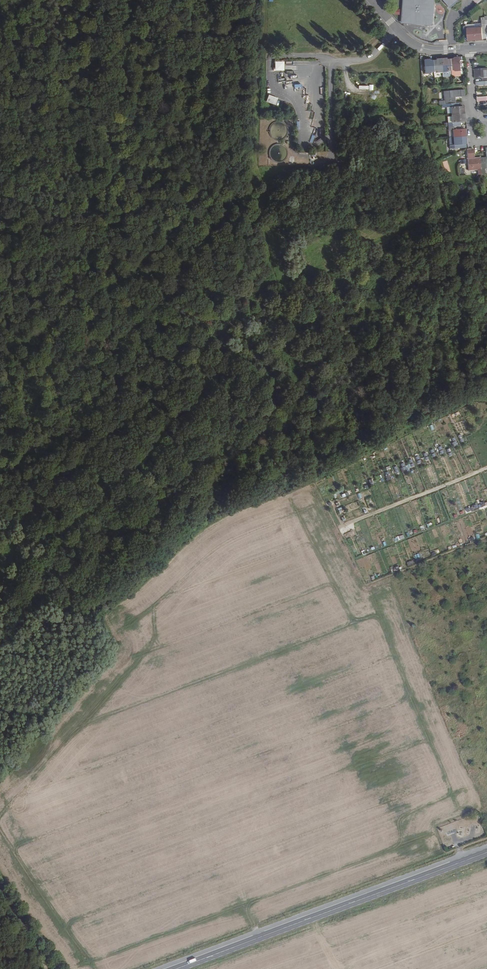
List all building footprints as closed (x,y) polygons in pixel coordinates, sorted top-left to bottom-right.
[(403,23),(432,25),(434,0),(404,0),(403,23)] [(482,23),(475,23),(475,27),(476,40),(483,39),(482,32),(486,32),(485,20),(481,20),(482,23)] [(468,40),(476,40),(475,27),(467,28),(467,26),(463,26),(464,33),(468,33),(468,35),(468,40)] [(454,59),(450,59),(450,69),(454,69),(454,71),(459,71),(458,57),(454,58),(454,59)] [(437,59),(437,60),(433,60),(433,71),(436,71),(437,73),(442,72),(441,58),(437,59)] [(445,58),(441,58),(442,72),(447,72),(447,74),(451,74),(450,69),(450,59),(445,59),(445,58)] [(430,71),(433,71),(433,60),(428,61),(428,59),(424,60),(424,73),(430,73),(430,71)] [(482,77),(482,81),(486,81),(486,71),(486,68),(475,68),(476,78),(482,77)] [(455,103),(455,97),(464,96),(464,90),(443,91),(444,101),(439,101),(439,104),(446,104),(455,103)] [(268,95),(266,102),(275,105),(277,98),(268,95)] [(451,113),(451,115),(463,114),(463,106),(459,107),(456,107),(455,103),(446,104),(446,108),(450,108),(451,113)] [(460,122),(464,122),(463,114),(451,115),(451,116),(452,123),(448,123),(448,126),(457,125),(456,122),(460,122)] [(285,139),(286,137),(288,138),(289,136),(288,135),(288,133),(289,131),(289,129),(288,127),(287,125),(286,124),(284,122),(283,121),(281,121),(278,121),(276,121),(274,122),(273,123),(272,124),(270,125),(269,127),(269,129),(269,132),(269,134),(270,135),(271,137),(273,139),(274,140),(276,140),(278,141),(280,141),(282,140),(283,140),(285,139)] [(453,137),(465,136),(464,129),(461,129),(457,129),(457,125),(448,126),(448,130),(452,130),(453,137)] [(465,136),(453,137),(453,145),(449,146),(449,149),(458,148),(458,145),(465,144),(465,136)] [(272,161),(274,162),(275,162),(276,163),(277,163),(280,163),(281,162),(283,162),(285,160),(286,159),(287,157),(288,155),(288,153),(288,151),(287,149),(286,148),(285,146),(283,145),(281,144),(280,143),(277,143),(275,144),(274,145),(272,146),(271,147),(270,149),(269,151),(269,153),(269,155),(269,157),(270,159),(270,158),(271,159),(272,161)] [(478,175),(481,175),(480,158),(474,158),(474,149),(467,149),(468,171),(477,170),(478,175)] [(388,473),(392,471),(391,468),(384,470),(386,479),(390,478),(388,473)] [(401,542),(405,560),(412,558),(408,540),(401,542)] [(393,572),(404,567),(403,563),(391,568),(393,572)]
